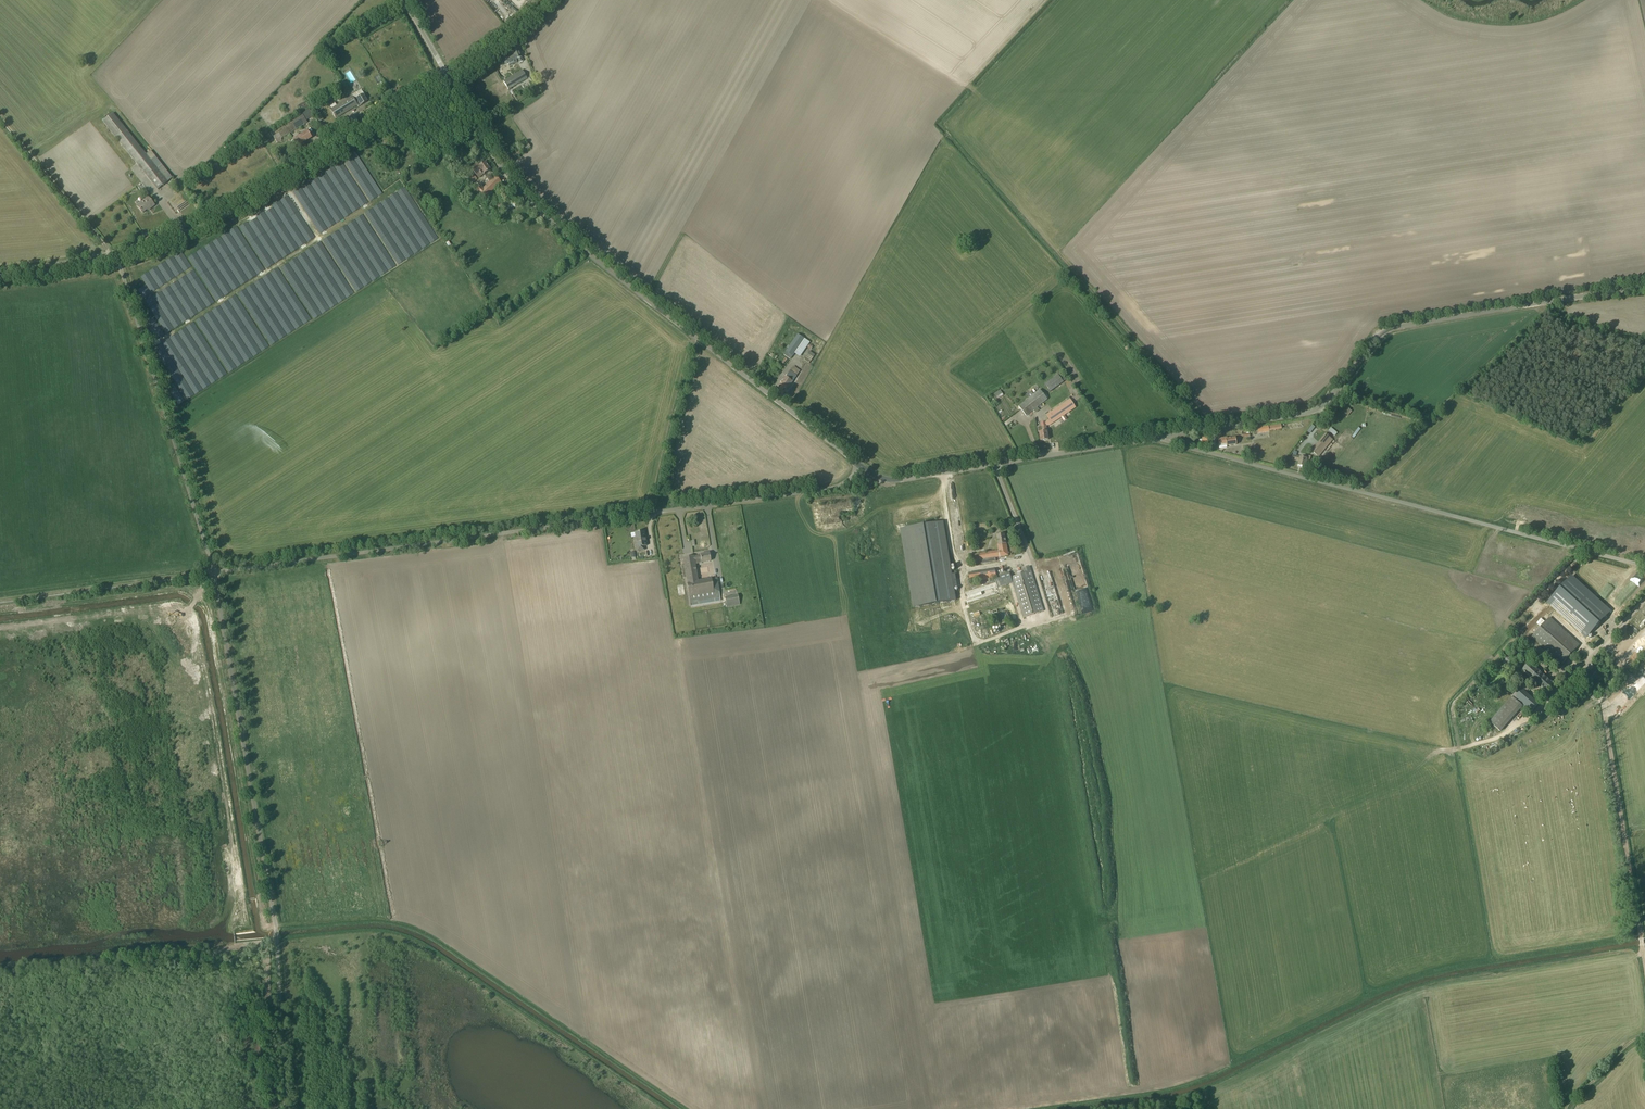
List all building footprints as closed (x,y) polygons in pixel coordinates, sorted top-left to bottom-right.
[(509,64),(509,63),(516,60),(518,59),(520,63),(523,61),(521,57),(518,50),(511,53),(512,55),(507,58),(506,56),(502,58),(506,65),(509,64)] [(344,72),(351,84),(356,80),(350,69),(344,72)] [(527,78),(522,70),(503,82),(507,89),(527,78)] [(344,95),(350,91),(347,85),(340,89),(344,95)] [(358,107),(367,102),(363,94),(356,98),(357,99),(354,100),(352,97),(331,110),(336,118),(357,105),(358,107)] [(310,109),(302,113),(307,120),(314,116),(310,109)] [(318,111),(315,113),(320,122),(323,120),(318,111)] [(103,121),(149,179),(157,189),(172,178),(151,150),(146,154),(113,113),(103,121)] [(281,138),(307,122),(301,113),(270,132),(277,143),(282,140),(281,138)] [(307,131),(293,140),(297,147),(312,138),(307,131)] [(516,150),(512,153),(516,158),(520,155),(531,147),(527,142),(516,150)] [(484,162),(479,165),(477,163),(471,167),(474,172),(476,175),(482,171),(484,174),(490,169),(484,162)] [(472,183),(477,179),(472,174),(468,178),(472,183)] [(501,182),(495,176),(483,188),(480,186),(475,190),(484,199),(501,182)] [(137,205),(143,213),(149,208),(150,209),(155,205),(148,197),(137,205)] [(511,203),(498,200),(496,212),(500,213),(502,207),(509,209),(511,203)] [(295,243),(311,235),(307,228),(289,237),(288,235),(279,239),(283,247),(295,242),(295,243)] [(311,254),(319,251),(316,241),(307,244),(311,254)] [(261,249),(209,275),(216,287),(264,263),(262,260),(265,258),(261,249)] [(272,272),(207,303),(214,317),(241,304),(241,303),(278,285),(272,272)] [(293,308),(228,339),(231,346),(230,346),(234,355),(300,323),(293,308)] [(787,347),(788,348),(785,353),(791,358),(804,338),(798,334),(790,346),(788,345),(787,347)] [(809,363),(815,355),(810,351),(804,359),(809,363)] [(794,366),(782,383),(777,390),(783,394),(785,392),(787,393),(788,391),(786,390),(800,371),(794,366)] [(1045,385),(1050,392),(1067,379),(1062,372),(1045,385)] [(1026,416),(1047,399),(1040,389),(1019,406),(1026,416)] [(1000,390),(995,393),(998,399),(1004,395),(1000,390)] [(1052,423),(1076,407),(1070,399),(1046,415),(1052,423)] [(1038,433),(1039,432),(1041,441),(1048,439),(1047,431),(1046,425),(1037,427),(1038,433)] [(1330,427),(1328,431),(1335,436),(1338,432),(1330,427)] [(1331,438),(1325,434),(1311,451),(1317,455),(1331,438)] [(1218,438),(1219,444),(1226,443),(1227,446),(1237,444),(1236,438),(1227,439),(1227,437),(1218,438)] [(1299,461),(1298,465),(1305,467),(1307,460),(1310,460),(1311,456),(1304,454),(1303,458),(1293,455),(1292,459),(1299,461)] [(1572,520),(1574,512),(1558,507),(1556,515),(1572,520)] [(906,528),(902,533),(914,607),(955,600),(953,587),(957,586),(955,574),(951,574),(943,527),(937,523),(906,528)] [(643,531),(635,533),(636,537),(634,537),(637,551),(644,550),(644,546),(647,546),(646,539),(645,539),(643,531)] [(1005,534),(997,535),(998,544),(999,550),(975,554),(976,560),(980,560),(980,564),(996,561),(995,558),(1008,555),(1006,543),(1005,534)] [(711,561),(709,553),(700,554),(700,555),(694,556),(683,558),(687,584),(690,603),(699,601),(700,605),(700,606),(701,606),(702,612),(703,612),(703,613),(706,612),(705,604),(712,603),(712,602),(721,601),(719,594),(724,593),(721,577),(706,580),(706,581),(698,582),(695,563),(711,561)] [(1550,564),(1552,556),(1545,554),(1543,562),(1550,564)] [(1531,589),(1586,638),(1609,612),(1555,563),(1531,589)] [(1011,577),(1009,572),(999,575),(1000,578),(995,580),(996,582),(965,592),(969,604),(1000,595),(997,587),(1012,583),(1023,617),(1044,611),(1031,571),(1030,566),(1022,568),(1024,573),(1015,576),(1011,577)] [(995,571),(968,574),(969,581),(996,578),(995,571)] [(726,607),(739,604),(737,594),(724,597),(726,607)] [(1093,610),(1091,604),(1081,607),(1083,613),(1093,610)] [(1006,611),(1000,613),(1003,621),(1008,619),(1006,611)] [(1539,625),(1541,627),(1532,637),(1562,664),(1580,644),(1550,617),(1546,622),(1543,620),(1539,625)] [(1512,697),(1530,713),(1538,703),(1526,692),(1536,681),(1546,691),(1553,683),(1530,662),(1523,670),(1530,676),(1512,697)] [(1593,682),(1601,672),(1594,667),(1587,676),(1593,682)] [(1644,682),(1644,669),(1626,689),(1632,695),(1644,682)]
